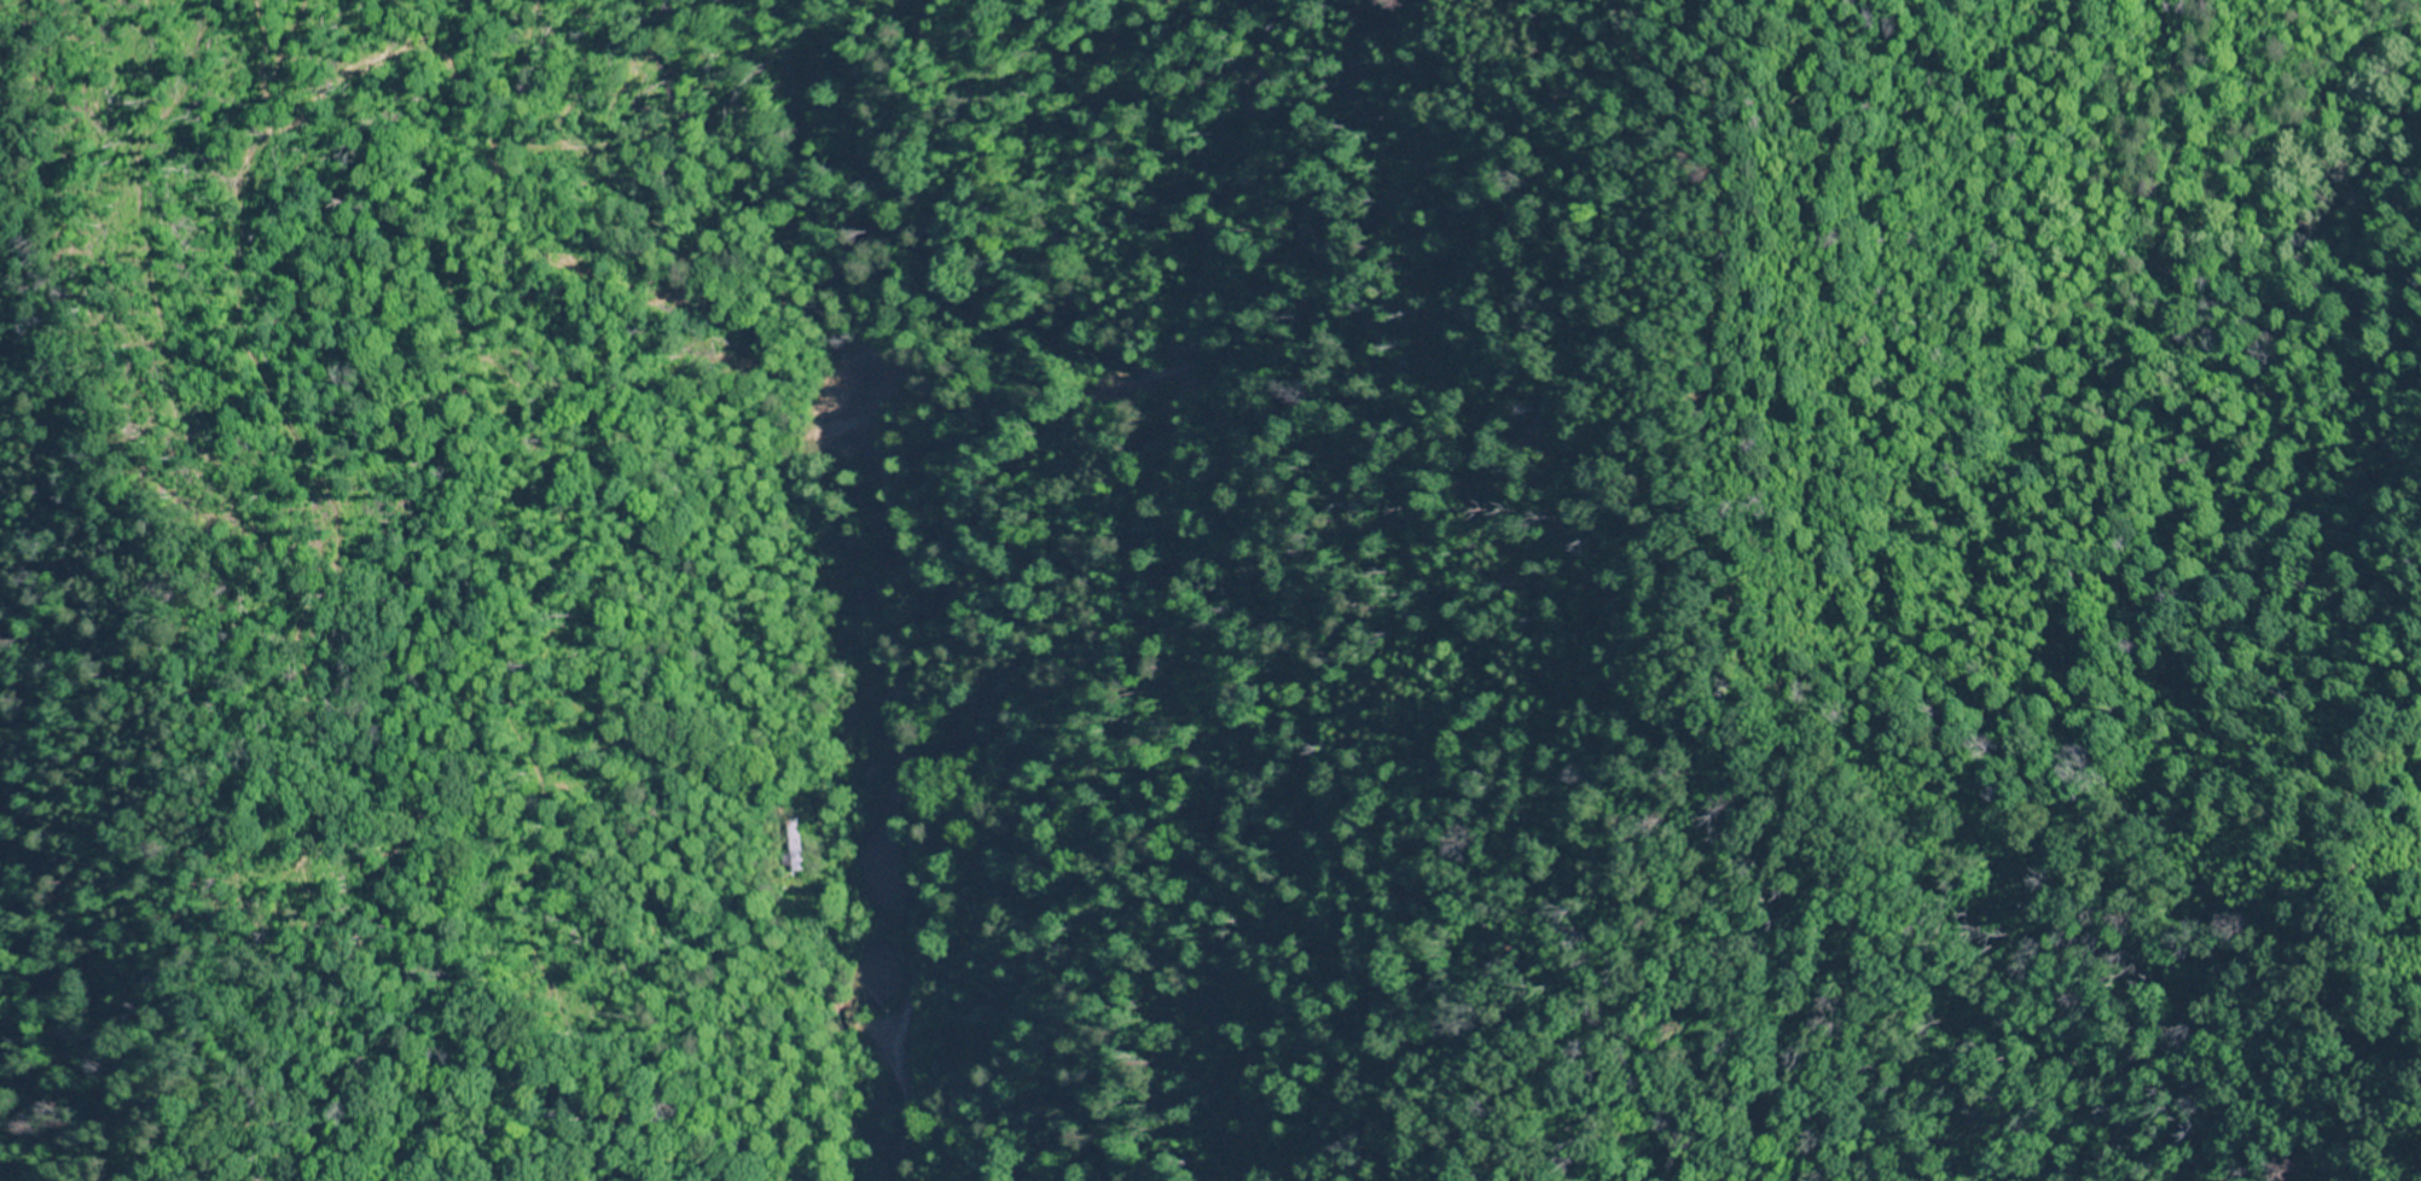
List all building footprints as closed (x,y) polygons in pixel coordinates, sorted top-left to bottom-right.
[(796,832),(788,834),(795,870),(803,869),(796,832)]
